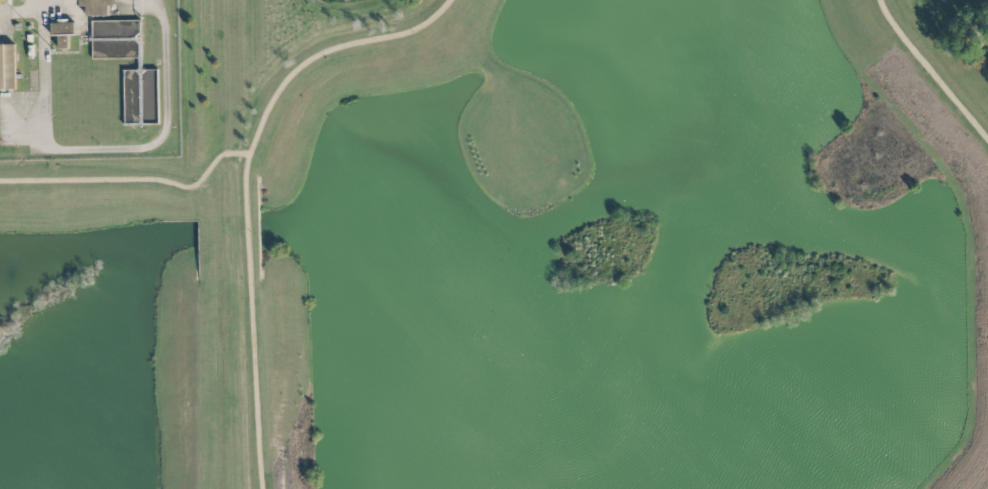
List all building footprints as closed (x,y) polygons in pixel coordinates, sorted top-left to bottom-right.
[(80,7),(86,7),(86,17),(109,16),(109,6),(115,6),(115,0),(80,0),(80,7)] [(51,23),(51,36),(58,36),(58,49),(69,48),(69,35),(75,35),(75,22),(51,23)] [(0,45),(0,90),(15,90),(15,44),(0,45)] [(157,70),(143,70),(144,95),(158,94),(157,70)]
